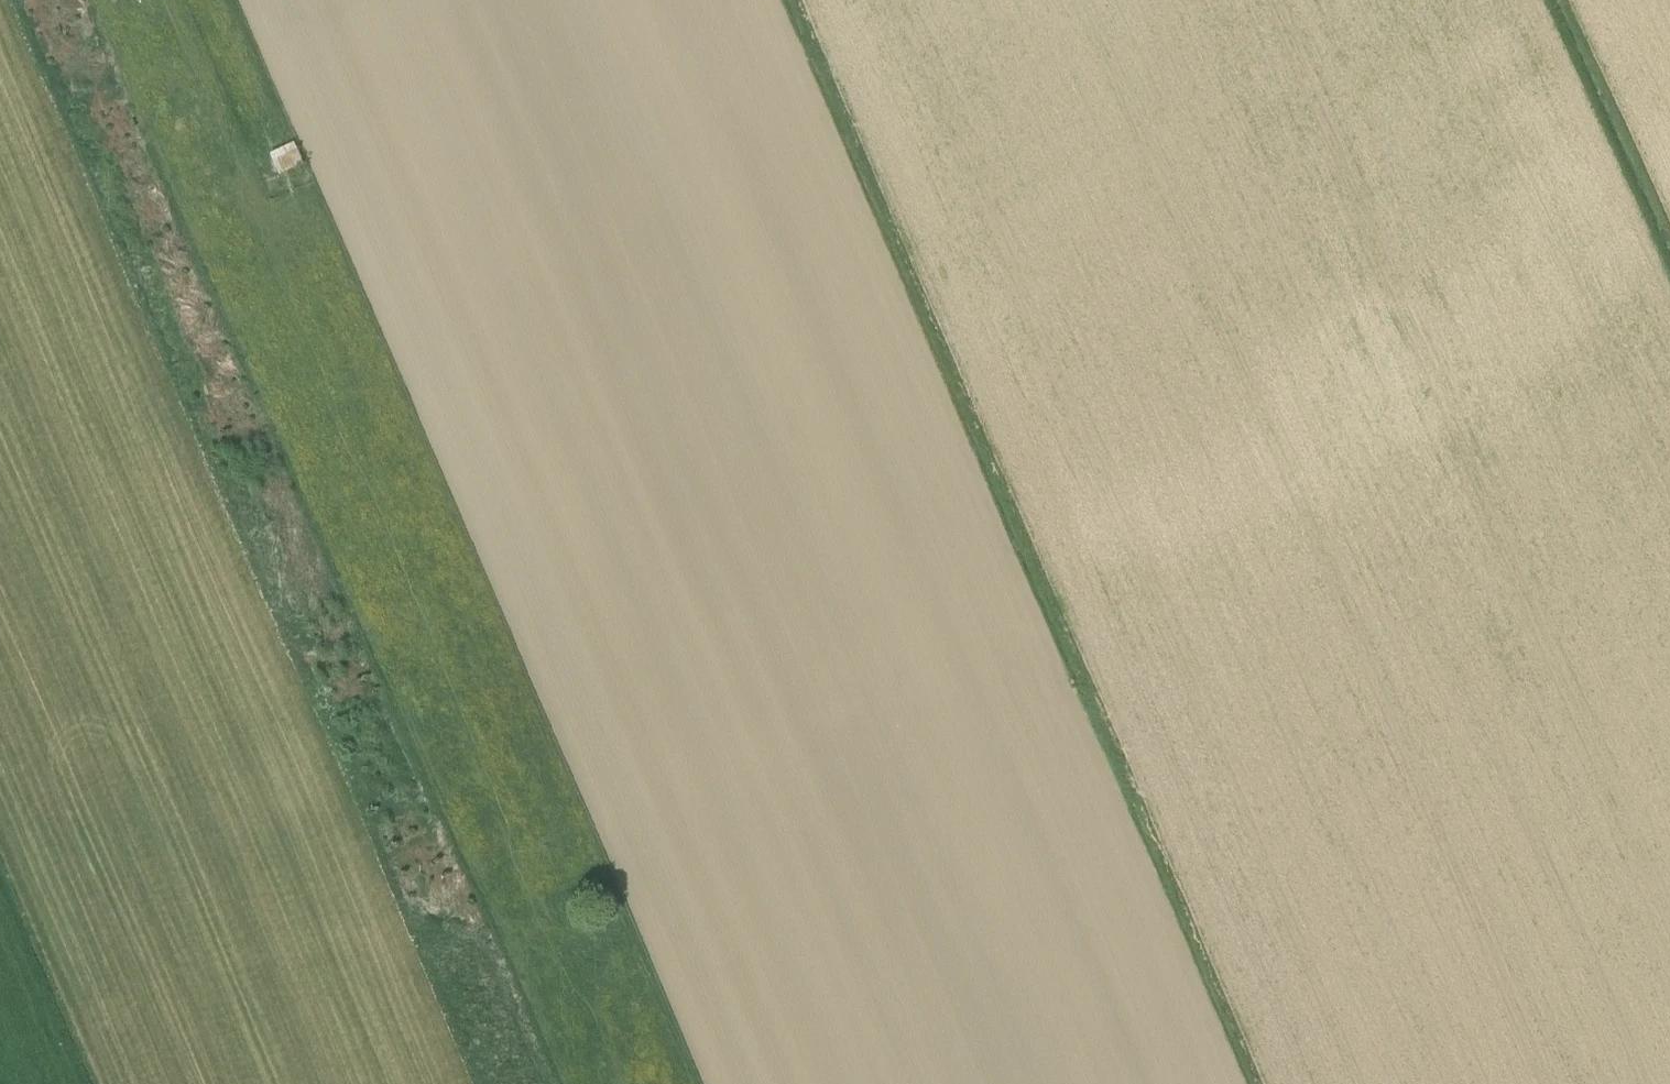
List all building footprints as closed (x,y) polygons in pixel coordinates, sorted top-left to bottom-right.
[(294,140),(268,147),(274,170),(300,163),(294,140)]
